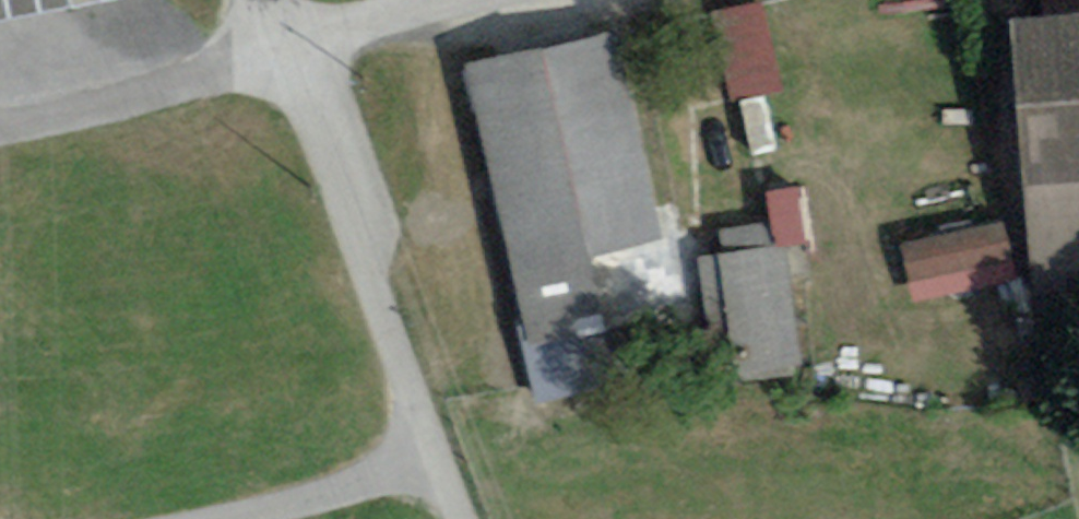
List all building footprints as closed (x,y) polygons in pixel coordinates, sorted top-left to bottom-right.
[(70,6),(68,0),(0,0),(0,20),(70,6)] [(726,6),(734,96),(786,91),(777,1),(726,6)] [(1013,10),(1032,286),(1078,283),(1078,5),(1013,10)] [(455,62),(516,338),(583,323),(566,245),(639,229),(596,32),(455,62)] [(804,182),(771,188),(776,217),(731,226),(735,250),(815,234),(804,182)] [(922,301),(1026,276),(1011,216),(907,242),(922,301)] [(710,303),(739,301),(743,370),(806,366),(799,245),(707,250),(710,303)]
